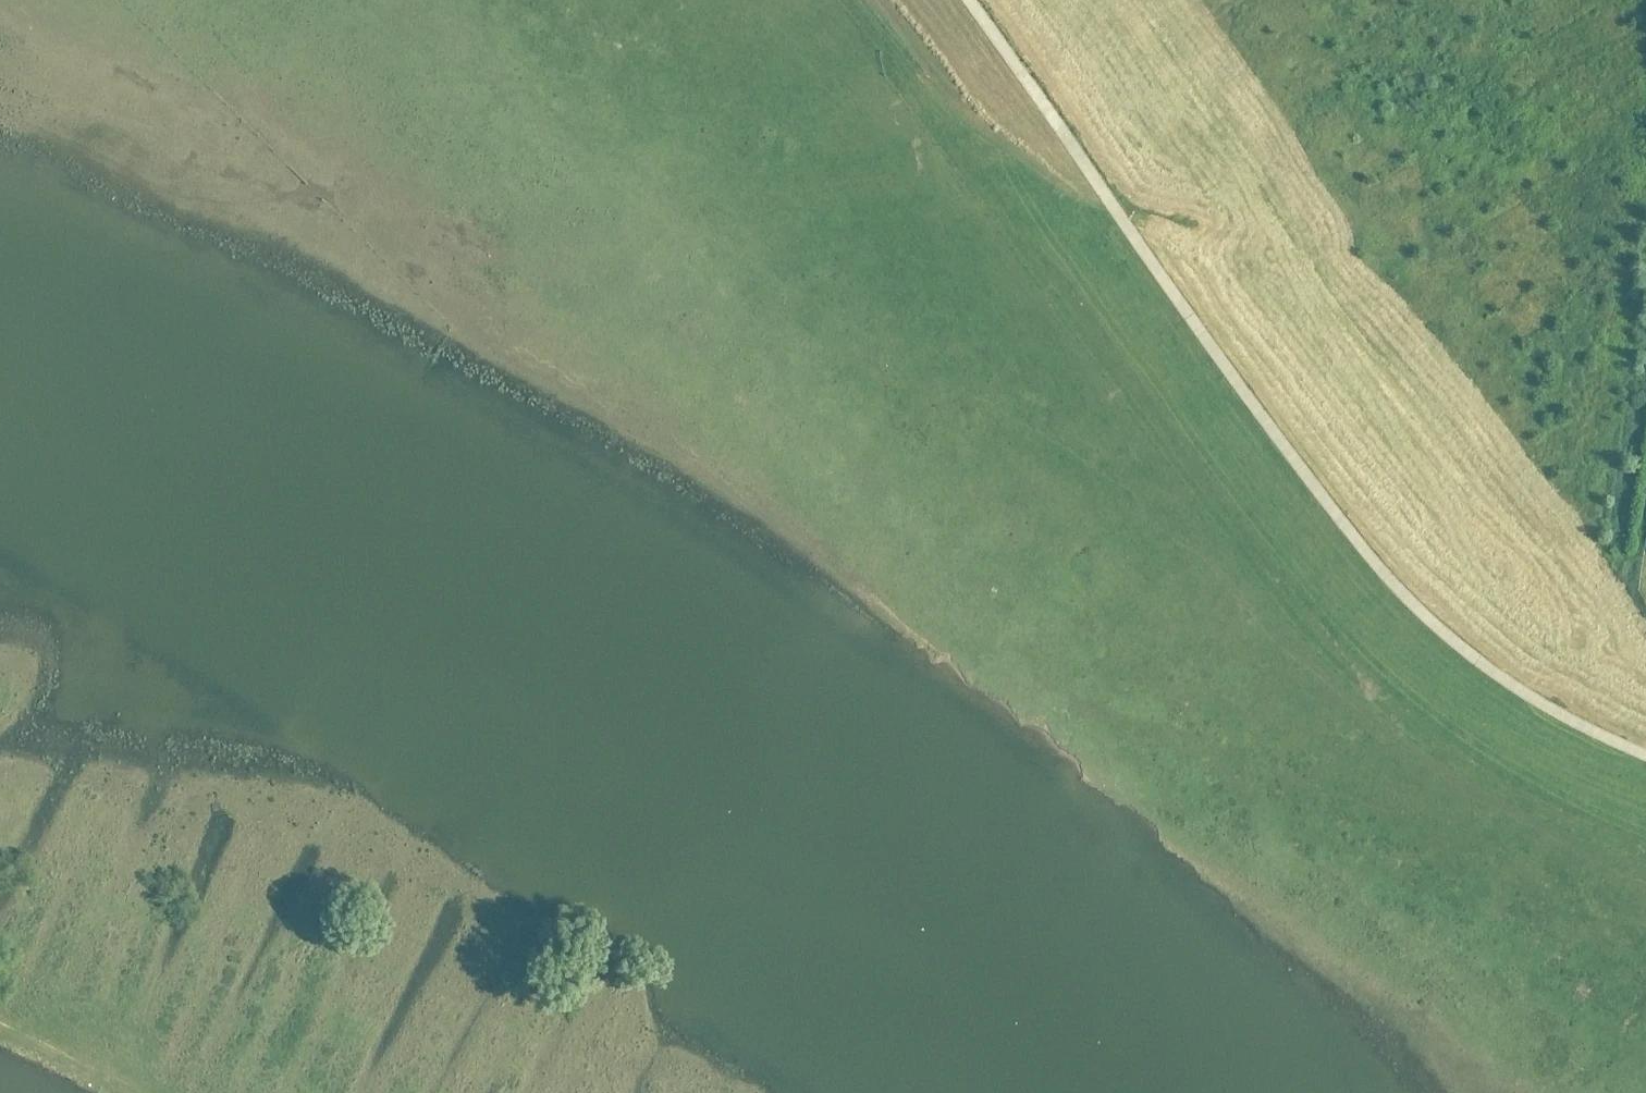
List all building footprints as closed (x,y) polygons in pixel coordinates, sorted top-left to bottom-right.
[(1627,10),(1635,0),(1614,0),(1627,10)]
